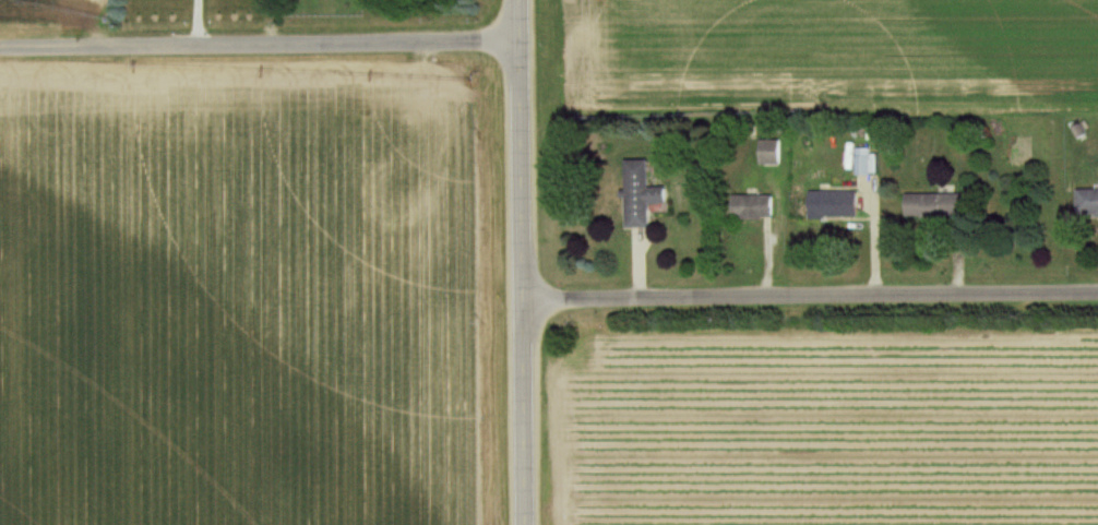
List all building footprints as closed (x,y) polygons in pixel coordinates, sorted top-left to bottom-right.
[(783,165),(783,141),(758,141),(758,165),(783,165)] [(870,172),(870,149),(858,149),(858,172),(870,172)] [(625,161),(626,229),(651,229),(651,204),(668,204),(668,189),(650,189),(650,161),(625,161)] [(860,191),(834,191),(834,215),(860,215),(860,191)] [(1078,191),(1078,218),(1097,218),(1097,191),(1078,191)] [(967,195),(907,195),(907,218),(967,218),(967,195)] [(775,196),(735,196),(735,220),(775,220),(775,196)]
